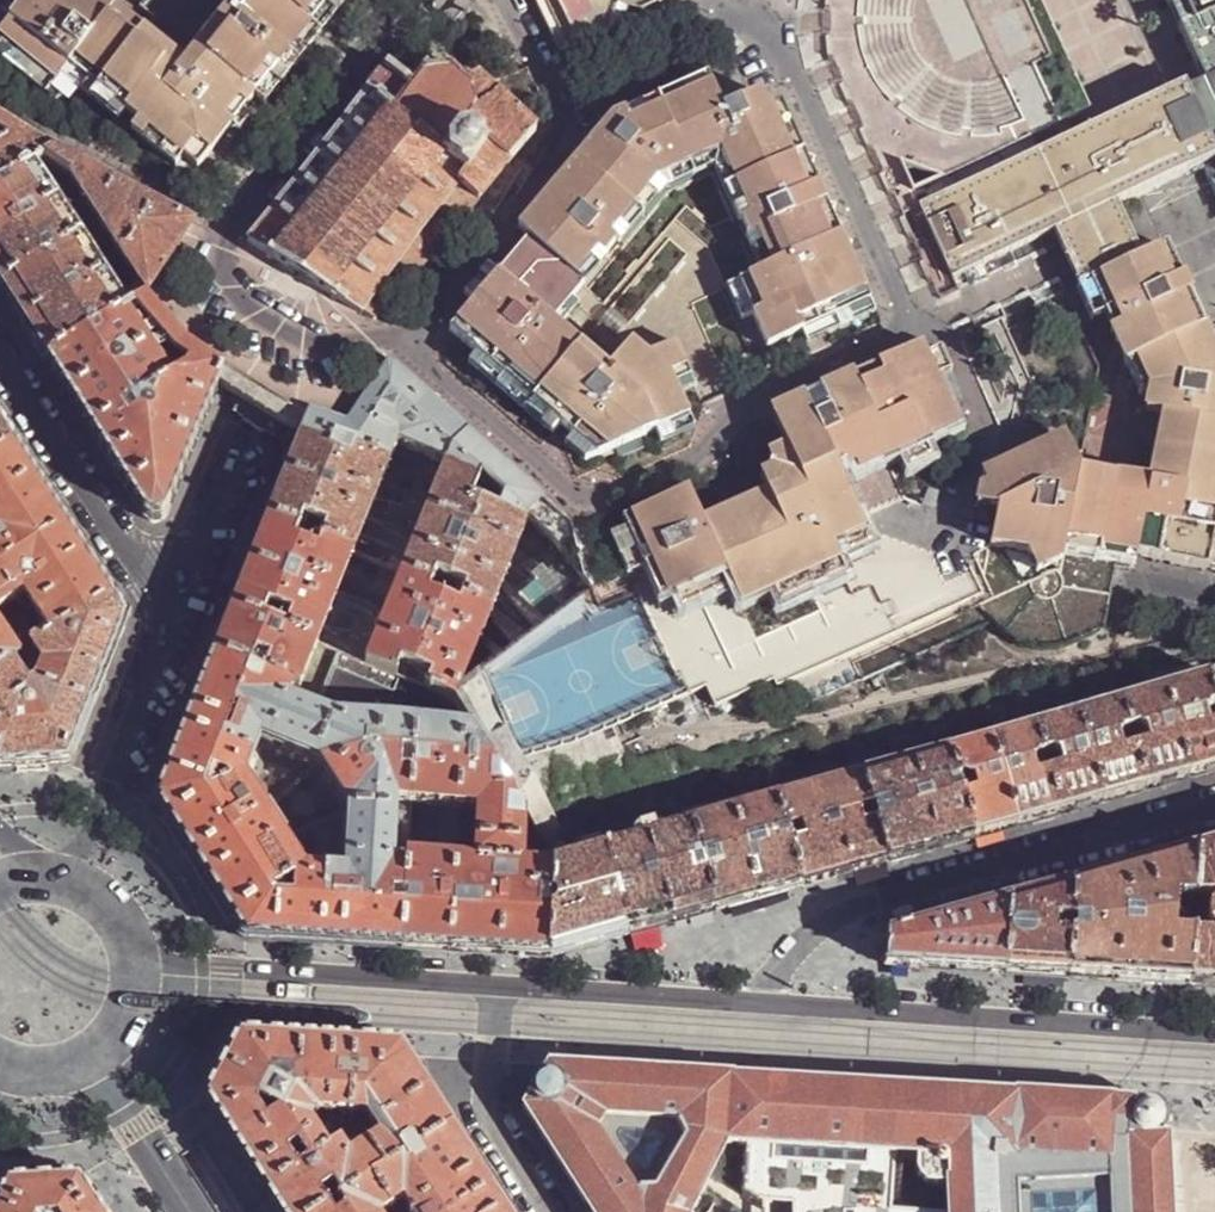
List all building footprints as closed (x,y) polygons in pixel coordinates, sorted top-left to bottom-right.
[(15,15),(9,22),(0,33),(0,63),(46,99),(71,70),(98,91),(144,31),(142,29),(116,9),(105,0),(26,0),(15,15)] [(0,11),(0,15),(9,22),(15,15),(26,0),(9,0),(0,11)] [(256,97),(264,86),(306,34),(333,1),(334,0),(143,0),(136,9),(150,20),(157,26),(149,35),(144,31),(98,91),(127,113),(140,124),(183,157),(199,169),(256,97)] [(333,1),(306,34),(264,86),(256,97),(264,105),(299,61),(301,63),(347,6),(345,3),(347,0),(334,0),(333,1)] [(559,54),(576,43),(578,42),(557,0),(533,0),(559,54)] [(578,42),(609,28),(612,27),(614,30),(636,37),(643,17),(641,13),(668,0),(557,0),(578,42)] [(1042,0),(1027,0),(1051,54),(1033,63),(1059,122),(1091,108),(1042,0)] [(1203,75),(1205,86),(1189,93),(1185,86),(1142,106),(1171,172),(1176,179),(1213,161),(1214,167),(1214,0),(1168,0),(1203,75)] [(142,29),(144,31),(149,35),(157,26),(150,20),(142,29)] [(364,314),(374,322),(400,292),(536,134),(480,76),(473,83),(466,77),(463,78),(442,60),(413,85),(387,66),(247,243),(269,257),(267,260),(272,263),(273,260),(332,298),(331,300),(335,303),(337,301),(362,317),(364,314)] [(71,70),(46,99),(56,106),(68,92),(78,91),(91,100),(98,91),(71,70)] [(723,110),(707,77),(613,119),(518,230),(530,239),(498,276),(475,304),(450,334),(477,356),(478,357),(560,427),(573,437),(597,459),(611,453),(656,433),(690,417),(679,394),(674,383),(691,376),(676,342),(649,353),(632,340),(606,371),(558,330),(551,324),(564,309),(561,307),(573,296),(583,285),(575,278),(598,252),(604,257),(606,255),(617,243),(617,242),(611,236),(657,181),(719,153),(749,216),(739,220),(741,222),(748,237),(749,238),(756,235),(771,267),(760,272),(736,283),(751,316),(766,350),(791,339),(869,303),(865,291),(810,174),(806,165),(780,103),(767,109),(760,94),(723,110)] [(120,122),(127,113),(98,91),(91,100),(120,122)] [(1069,261),(1082,286),(1090,283),(1143,260),(1131,233),(1118,205),(1176,179),(1171,172),(1142,106),(1101,125),(921,206),(954,278),(1056,233),(1069,261)] [(41,162),(55,155),(0,121),(0,138),(5,141),(41,162)] [(176,167),(183,157),(140,124),(133,133),(176,167)] [(41,162),(5,141),(0,145),(0,188),(33,167),(41,162)] [(713,168),(737,223),(741,222),(739,220),(749,216),(719,153),(657,181),(611,236),(617,242),(617,243),(619,244),(665,190),(713,168)] [(41,162),(68,177),(173,230),(138,287),(128,305),(131,309),(145,300),(149,294),(177,250),(193,224),(55,155),(41,162)] [(945,178),(901,161),(915,191),(945,178)] [(79,240),(33,167),(0,188),(0,290),(79,240)] [(173,230),(68,177),(138,287),(173,230)] [(748,237),(744,239),(760,272),(771,267),(756,235),(749,238),(748,237)] [(45,364),(126,313),(79,240),(0,290),(0,294),(8,307),(45,364)] [(1172,286),(1183,281),(1169,252),(1168,249),(1158,254),(1172,286)] [(583,285),(573,296),(575,297),(609,257),(606,255),(604,257),(598,252),(575,278),(583,285)] [(1158,254),(1143,260),(1090,283),(1105,315),(1114,310),(1122,326),(1108,332),(1124,366),(1137,360),(1150,390),(1149,397),(1146,412),(1163,416),(1149,485),(1079,471),(1065,440),(1007,464),(1006,466),(981,476),(986,488),(997,512),(989,547),(1027,554),(1062,561),(1063,557),(1065,546),(1136,559),(1207,572),(1214,532),(1214,353),(1183,281),(1172,286),(1158,254)] [(465,295),(475,304),(498,276),(489,268),(465,295)] [(741,321),(751,316),(736,283),(726,287),(741,321)] [(1094,321),(1105,315),(1090,283),(1082,286),(1079,287),(1094,321)] [(551,324),(558,330),(581,303),(575,297),(573,296),(561,307),(564,309),(551,324)] [(91,436),(192,372),(209,361),(183,344),(178,338),(158,315),(145,300),(131,309),(126,313),(45,364),(61,389),(91,436)] [(869,303),(791,339),(796,351),(875,315),(869,303)] [(920,346),(770,413),(771,415),(785,446),(789,455),(777,491),(769,496),(702,524),(688,491),(621,520),(626,531),(643,571),(657,603),(675,596),(725,574),(731,590),(764,575),(772,593),(798,581),(805,597),(847,579),(836,554),(845,550),(847,549),(843,541),(865,533),(835,465),(851,458),(885,443),(892,459),(903,454),(924,444),(957,430),(935,380),(925,358),(920,346)] [(952,373),(942,350),(925,358),(935,380),(952,373)] [(560,427),(478,357),(477,356),(469,365),(552,435),(560,427)] [(1124,366),(1137,394),(1149,397),(1150,390),(1137,360),(1124,366)] [(209,361),(192,372),(216,387),(217,385),(223,370),(209,361)] [(307,416),(301,432),(350,447),(378,406),(387,392),(400,372),(392,364),(386,364),(364,399),(346,427),(325,421),(307,416)] [(216,387),(192,372),(91,436),(142,516),(146,521),(154,523),(161,521),(166,515),(173,497),(209,403),(216,387)] [(461,598),(490,609),(526,518),(542,501),(400,372),(387,392),(392,398),(386,410),(378,406),(350,447),(301,432),(278,489),(266,521),(352,555),(396,443),(445,463),(402,575),(432,587),(435,578),(465,590),(461,598)] [(679,394),(696,387),(691,376),(674,383),(679,394)] [(280,425),(239,399),(232,412),(241,418),(240,420),(262,434),(263,432),(271,437),(280,425)] [(690,417),(656,433),(662,443),(695,428),(690,417)] [(17,444),(0,418),(0,455),(17,444)] [(573,437),(565,446),(584,465),(597,459),(573,437)] [(851,458),(858,475),(892,459),(885,443),(851,458)] [(70,526),(42,482),(17,444),(0,455),(0,573),(70,526)] [(924,444),(903,454),(910,469),(931,459),(924,444)] [(777,491),(789,455),(785,446),(767,454),(771,463),(769,472),(759,475),(769,496),(777,491)] [(997,512),(986,488),(979,491),(976,507),(997,512)] [(500,501),(493,499),(490,506),(498,509),(500,501)] [(231,612),(318,647),(352,555),(266,521),(241,587),(231,612)] [(26,595),(53,637),(115,599),(93,563),(70,526),(0,573),(0,612),(26,595)] [(540,547),(548,538),(538,529),(530,538),(540,547)] [(643,571),(626,531),(611,537),(629,577),(643,571)] [(1207,572),(1214,574),(1214,532),(1207,572)] [(843,541),(847,549),(845,550),(849,558),(872,548),(865,533),(843,541)] [(546,624),(585,590),(548,538),(540,547),(506,584),(546,624)] [(1065,546),(1063,557),(1134,572),(1136,559),(1065,546)] [(1037,576),(1061,567),(1062,561),(1027,554),(1037,576)] [(675,596),(682,611),(731,590),(725,574),(675,596)] [(456,702),(490,609),(461,598),(458,606),(429,594),(432,587),(402,575),(368,667),(420,687),(426,690),(456,702)] [(764,575),(731,590),(739,607),(772,593),(764,575)] [(772,593),(779,609),(805,597),(798,581),(772,593)] [(458,606),(461,598),(432,587),(429,594),(458,606)] [(13,664),(0,672),(0,770),(18,770),(18,771),(25,772),(25,770),(27,770),(42,769),(43,771),(50,770),(50,767),(69,767),(82,734),(108,667),(127,620),(115,599),(53,637),(35,650),(48,670),(40,687),(31,692),(13,664)] [(227,625),(214,657),(294,688),(322,698),(324,700),(340,655),(318,647),(231,612),(227,625)] [(19,659),(0,629),(0,672),(13,664),(19,659)] [(368,667),(340,655),(324,700),(322,698),(317,711),(335,718),(417,724),(420,687),(368,667)] [(165,820),(231,925),(235,924),(245,940),(402,948),(408,864),(395,864),(398,803),(412,803),(417,724),(335,718),(317,711),(289,700),(294,688),(214,657),(202,687),(179,747),(157,802),(167,818),(165,820)] [(1214,767),(1214,710),(1206,677),(1162,690),(1187,775),(1212,768),(1214,767)] [(1072,698),(1077,714),(1119,702),(1115,686),(1072,698)] [(417,724),(472,728),(455,703),(456,702),(426,690),(420,687),(417,724)] [(294,688),(289,700),(317,711),(322,698),(294,688)] [(1173,779),(1187,775),(1162,690),(1119,702),(1144,787),(1173,779)] [(1077,714),(1072,698),(1029,710),(1034,727),(1077,714)] [(1130,791),(1144,787),(1119,702),(1077,714),(1102,800),(1130,791)] [(1086,804),(1102,800),(1077,714),(1034,727),(1058,813),(1086,804)] [(483,953),(550,958),(555,864),(525,863),(527,812),(472,728),(417,724),(412,803),(431,805),(479,808),(475,861),(408,857),(408,864),(402,948),(483,953)] [(1042,817),(1058,813),(1034,727),(991,739),(1016,825),(1042,817)] [(997,830),(1016,825),(991,739),(948,752),(973,837),(997,830)] [(934,848),(973,837),(948,752),(863,776),(887,861),(934,848)] [(772,785),(777,801),(863,776),(858,760),(772,785)] [(850,872),(887,861),(863,776),(777,801),(800,886),(850,872)] [(686,810),(691,825),(777,801),(772,785),(686,810)] [(765,896),(800,886),(777,801),(691,825),(715,911),(765,896)] [(395,864),(408,864),(408,857),(410,829),(412,803),(398,803),(395,864)] [(599,834),(604,849),(691,825),(686,810),(599,834)] [(549,847),(527,812),(525,863),(555,864),(555,863),(556,847),(549,847)] [(680,920),(715,911),(691,825),(604,849),(628,935),(680,920)] [(599,834),(584,838),(588,854),(604,849),(599,834)] [(556,846),(556,847),(555,863),(588,854),(584,838),(556,846)] [(1199,848),(1190,986),(1214,987),(1214,844),(1199,848)] [(1190,986),(1199,848),(1127,868),(1076,883),(1070,978),(1124,981),(1190,986)] [(591,946),(628,935),(604,849),(588,854),(555,863),(555,864),(550,958),(591,946)] [(1012,901),(1006,973),(1033,975),(1070,978),(1076,883),(1041,893),(1012,901)] [(889,936),(887,965),(921,968),(1006,973),(1012,901),(945,920),(889,936)] [(215,1080),(205,1097),(251,1168),(279,1211),(323,1211),(453,1129),(426,1086),(399,1044),(371,1042),(241,1034),(231,1052),(227,1050),(220,1064),(212,1079),(215,1080)] [(529,1097),(530,1098),(524,1107),(552,1151),(591,1211),(693,1211),(730,1143),(745,1144),(747,1190),(766,1200),(766,1211),(1015,1211),(1013,1185),(1106,1180),(1108,1211),(1171,1211),(1169,1176),(1167,1131),(1167,1122),(1164,1115),(1157,1107),(1147,1102),(1113,1100),(1113,1098),(1091,1097),(1017,1093),(1016,1095),(987,1093),(795,1081),(750,1078),(750,1077),(716,1075),(549,1065),(544,1074),(542,1073),(529,1097)] [(363,1119),(312,1115),(307,1122),(326,1152),(337,1145),(347,1160),(377,1141),(363,1119)] [(636,1188),(654,1186),(683,1136),(677,1123),(606,1119),(600,1131),(636,1188)] [(492,1190),(471,1157),(453,1129),(323,1211),(458,1211),(492,1190)] [(80,1177),(59,1178),(59,1175),(46,1175),(28,1176),(28,1180),(6,1181),(0,1197),(0,1211),(103,1211),(80,1177)] [(1013,1185),(1015,1211),(1108,1211),(1106,1180),(1013,1185)] [(458,1211),(506,1211),(505,1210),(492,1190),(458,1211)]
